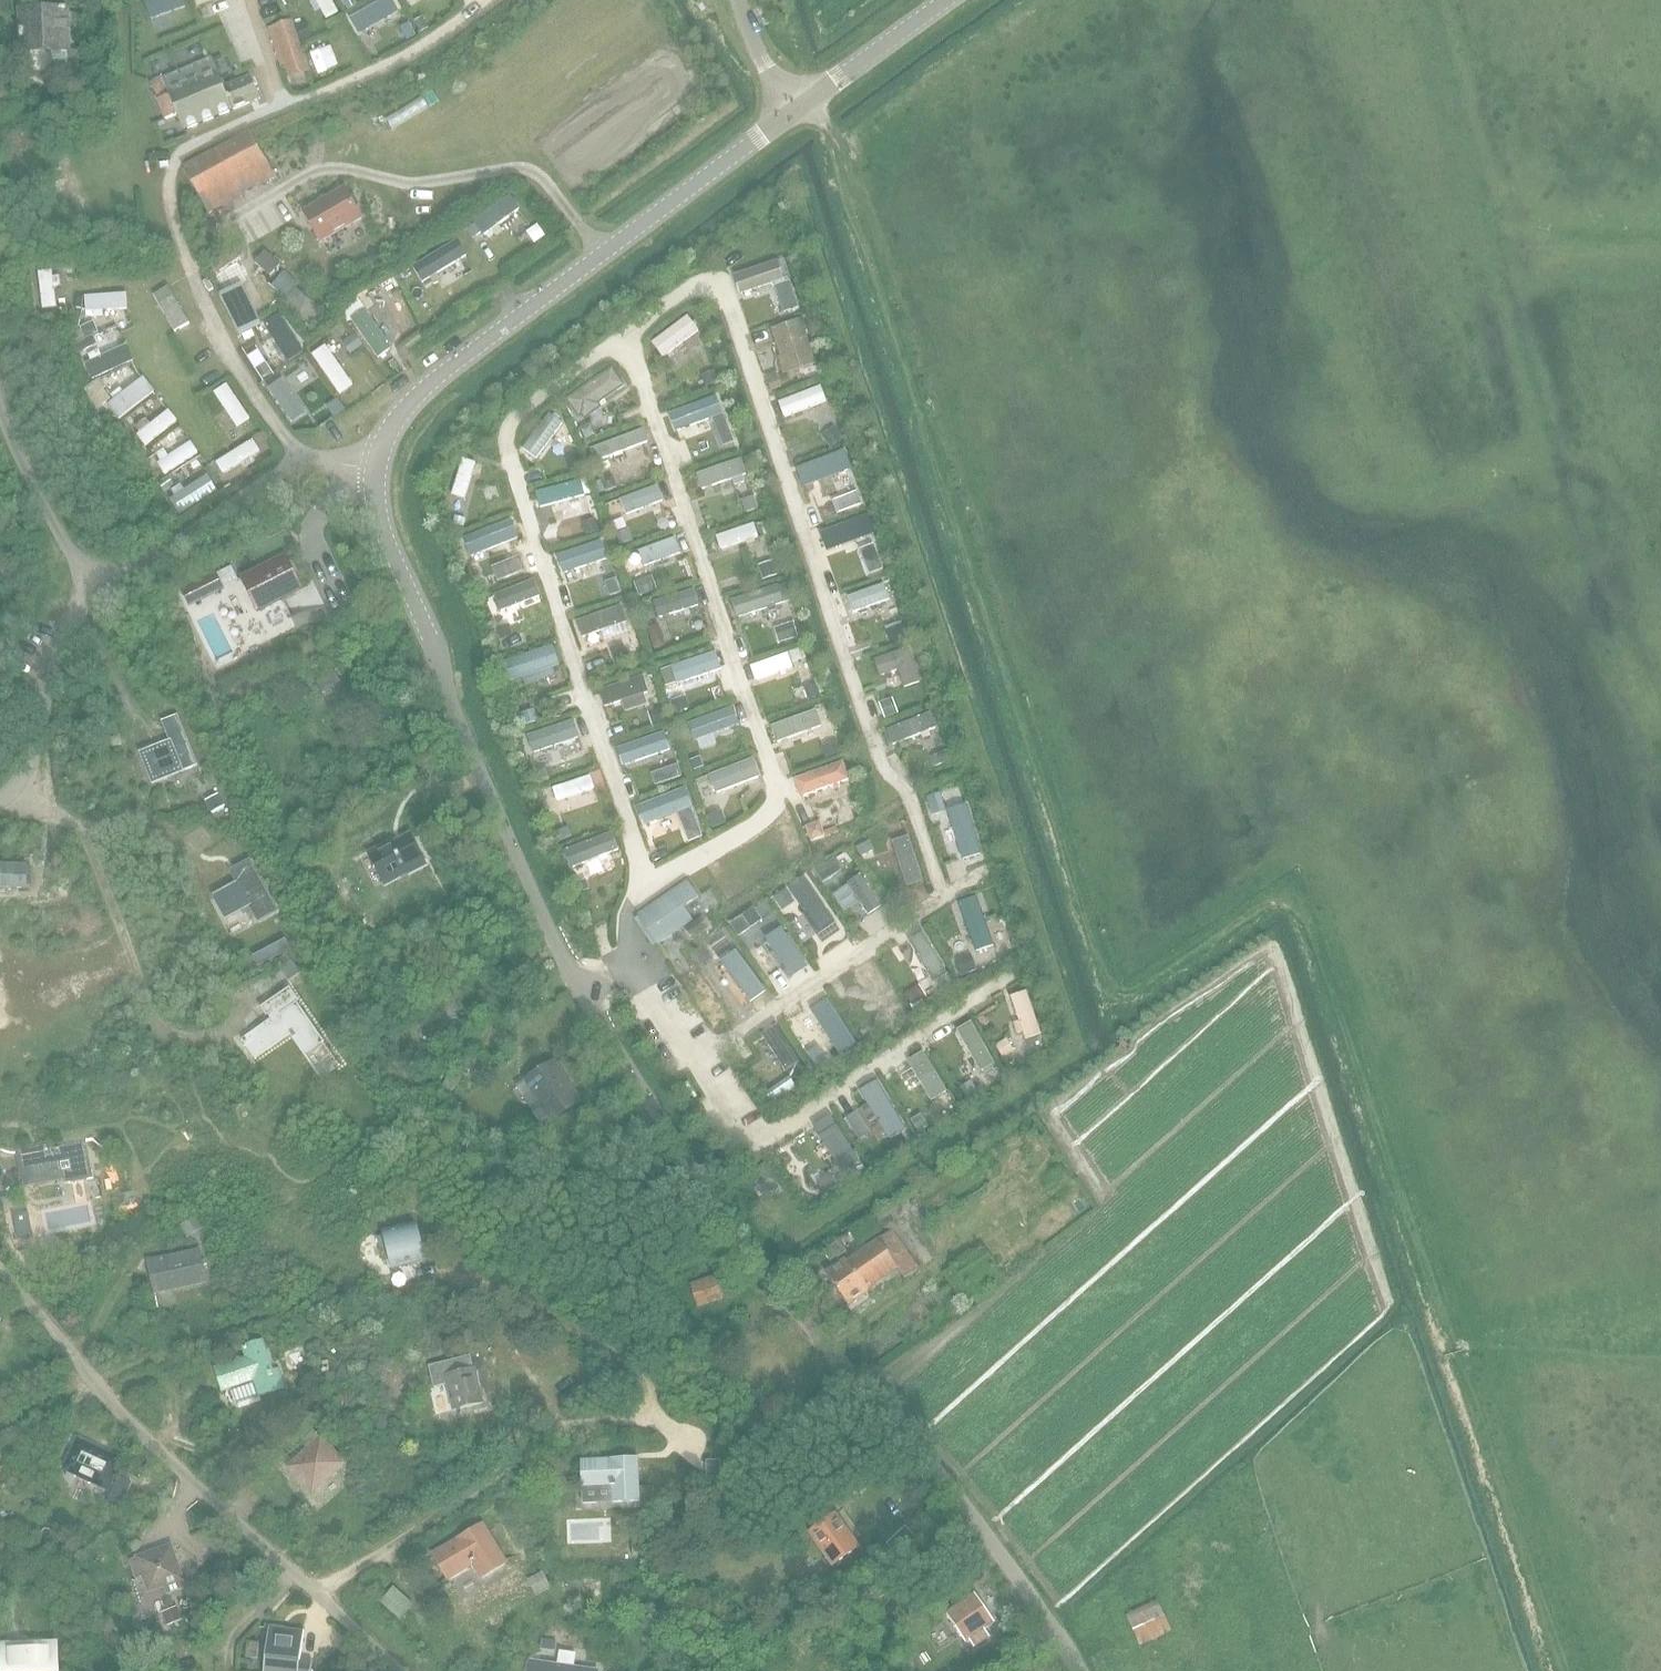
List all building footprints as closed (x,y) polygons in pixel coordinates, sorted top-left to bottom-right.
[(21,38),(23,38),(23,52),(51,51),(52,66),(66,65),(67,71),(87,71),(86,50),(67,51),(65,0),(33,0),(33,10),(22,10),(23,31),(20,31),(21,38)] [(329,0),(313,0),(326,23),(338,16),(329,0)] [(347,9),(357,4),(355,0),(342,0),(347,9)] [(348,22),(356,36),(398,13),(390,0),(388,0),(348,22)] [(423,16),(414,21),(421,33),(429,28),(423,16)] [(293,21),(274,27),(291,78),(309,72),(293,21)] [(411,22),(401,27),(407,38),(417,33),(411,22)] [(307,23),(295,27),(300,40),(312,36),(307,23)] [(233,109),(260,98),(251,76),(225,88),(212,57),(151,83),(166,119),(177,114),(184,130),(233,109)] [(192,183),(208,213),(275,176),(256,141),(251,132),(184,167),(192,183)] [(304,212),(321,241),(361,218),(344,189),(304,212)] [(513,195),(477,221),(487,234),(523,208),(513,195)] [(216,222),(205,223),(207,250),(219,249),(216,222)] [(476,223),(466,229),(473,238),(482,231),(476,223)] [(537,224),(526,232),(534,243),(545,236),(537,224)] [(209,262),(216,273),(240,258),(232,246),(209,262)] [(255,263),(270,276),(281,264),(266,251),(255,263)] [(458,251),(421,272),(430,287),(466,266),(458,251)] [(777,263),(733,278),(740,296),(783,282),(777,263)] [(52,273),(38,275),(42,310),(57,308),(52,273)] [(790,281),(775,286),(783,311),(799,306),(790,281)] [(221,294),(241,334),(261,324),(241,284),(221,294)] [(175,331),(190,323),(168,286),(154,294),(175,331)] [(296,290),(287,300),(301,311),(310,301),(296,290)] [(127,297),(85,299),(85,316),(128,314),(127,297)] [(390,344),(364,305),(351,314),(377,353),(390,344)] [(300,356),(276,320),(264,328),(275,345),(269,349),(276,359),(282,355),(288,364),(300,356)] [(801,320),(772,329),(781,355),(779,356),(785,372),(815,362),(801,322),(801,320)] [(92,321),(79,327),(84,338),(91,335),(97,332),(92,321)] [(688,321),(652,348),(663,362),(699,336),(688,321)] [(84,338),(73,344),(77,353),(95,344),(91,335),(84,338)] [(356,336),(345,344),(352,354),(363,346),(356,336)] [(91,383),(134,366),(127,349),(101,360),(98,354),(88,358),(90,364),(84,367),(91,383)] [(260,349),(248,356),(261,378),(272,371),(260,349)] [(326,350),(312,359),(339,400),(353,390),(326,350)] [(613,369),(566,401),(578,419),(582,416),(585,420),(601,408),(598,405),(625,386),(613,369)] [(715,369),(702,374),(706,386),(719,381),(715,369)] [(777,372),(766,376),(773,392),(783,388),(777,372)] [(279,379),(267,387),(286,418),(298,410),(279,379)] [(143,382),(106,409),(118,425),(155,397),(143,382)] [(227,387),(213,396),(236,431),(250,422),(227,387)] [(822,390),(779,406),(785,422),(828,406),(822,390)] [(338,399),(327,406),(334,417),(346,410),(338,399)] [(713,400),(674,416),(679,431),(719,414),(713,400)] [(145,449),(177,425),(169,414),(136,438),(145,449)] [(562,428),(548,417),(522,453),(537,463),(562,428)] [(592,423),(579,429),(584,441),(597,434),(592,423)] [(834,427),(822,437),(831,448),(843,439),(834,427)] [(264,431),(253,439),(260,450),(271,442),(264,431)] [(644,434),(591,453),(596,466),(649,447),(644,434)] [(737,437),(727,441),(729,449),(740,446),(737,437)] [(165,478),(198,458),(191,446),(157,466),(165,478)] [(250,446),(217,466),(224,477),(247,463),(250,470),(258,465),(254,459),(257,457),(250,446)] [(577,454),(566,458),(570,469),(581,465),(577,454)] [(848,457),(798,475),(804,490),(854,472),(848,457)] [(476,467),(462,463),(451,499),(465,503),(476,467)] [(741,464),(697,479),(702,494),(746,479),(741,464)] [(613,475),(601,480),(605,491),(617,486),(613,475)] [(171,480),(161,486),(164,492),(174,485),(171,480)] [(179,512),(206,494),(197,480),(170,498),(179,512)] [(581,484),(535,497),(540,513),(586,500),(581,484)] [(657,490),(621,503),(627,519),(663,507),(657,490)] [(857,491),(842,496),(848,513),(863,508),(857,491)] [(755,495),(743,499),(746,512),(759,508),(755,495)] [(455,514),(453,523),(463,525),(465,517),(455,514)] [(597,519),(582,523),(586,536),(600,531),(597,519)] [(865,523),(821,539),(826,554),(870,538),(865,523)] [(505,527),(474,540),(480,553),(511,540),(505,527)] [(754,528),(716,541),(721,554),(759,541),(754,528)] [(630,530),(617,534),(620,546),(633,542),(630,530)] [(675,542),(638,555),(643,570),(680,558),(675,542)] [(600,546),(555,559),(559,574),(604,562),(600,546)] [(879,554),(866,559),(871,574),(885,568),(879,554)] [(242,577),(258,610),(301,589),(285,556),(242,577)] [(519,556),(509,560),(514,574),(525,570),(519,556)] [(773,560),(759,565),(763,578),(777,574),(773,560)] [(184,590),(191,604),(222,588),(215,574),(184,590)] [(653,577),(635,583),(639,596),(658,590),(653,577)] [(617,581),(606,585),(609,596),(621,592),(617,581)] [(535,586),(495,601),(501,617),(541,602),(535,586)] [(884,588),(848,601),(854,617),(890,603),(884,588)] [(779,592),(731,606),(736,623),(784,608),(779,592)] [(694,596),(654,608),(659,623),(698,611),(694,596)] [(622,611),(577,626),(582,642),(627,627),(622,611)] [(901,621),(886,626),(891,641),(906,636),(901,621)] [(793,622),(774,627),(779,642),(797,636),(793,622)] [(509,624),(497,628),(500,639),(512,635),(509,624)] [(658,625),(647,629),(655,649),(665,645),(658,625)] [(624,645),(611,649),(616,662),(628,657),(624,645)] [(908,648),(875,659),(880,675),(898,669),(904,686),(919,681),(908,648)] [(554,652),(505,668),(511,686),(559,671),(554,652)] [(713,657),(675,669),(680,684),(717,671),(713,657)] [(788,657),(751,670),(756,684),(793,671),(788,657)] [(333,665),(313,674),(322,692),(342,683),(333,665)] [(643,681),(600,695),(605,712),(648,698),(643,681)] [(816,684),(804,688),(809,700),(820,695),(816,684)] [(686,697),(673,701),(676,712),(689,708),(686,697)] [(893,698),(879,703),(885,718),(898,713),(893,698)] [(533,708),(519,713),(523,725),(537,720),(533,708)] [(662,709),(649,713),(653,725),(666,721),(662,709)] [(731,711),(694,725),(699,738),(736,724),(731,711)] [(169,740),(139,752),(152,783),(197,765),(177,715),(161,721),(169,740)] [(816,715),(772,732),(778,748),(822,731),(816,715)] [(932,717),(888,735),(894,751),(939,733),(932,717)] [(573,726),(532,739),(536,752),(577,739),(573,726)] [(666,729),(618,747),(625,765),(673,748),(666,729)] [(111,738),(113,746),(122,744),(120,736),(111,738)] [(837,740),(822,746),(827,758),(842,753),(837,740)] [(946,751),(934,755),(938,766),(950,762),(946,751)] [(701,756),(691,760),(694,770),(705,766),(701,756)] [(679,764),(653,773),(657,784),(683,775),(679,764)] [(760,782),(754,765),(710,781),(716,799),(760,782)] [(546,767),(535,771),(538,780),(549,776),(546,767)] [(844,767),(795,784),(802,803),(851,786),(844,767)] [(595,794),(590,780),(553,793),(557,806),(595,794)] [(685,787),(638,804),(644,823),(692,805),(685,787)] [(941,793),(927,797),(932,814),(946,810),(941,793)] [(207,801),(211,810),(224,802),(219,794),(207,801)] [(966,803),(950,808),(963,852),(979,847),(966,803)] [(720,816),(710,820),(713,829),(723,825),(720,816)] [(818,822),(805,826),(810,841),(823,836),(818,822)] [(568,828),(557,831),(560,840),(571,836),(568,828)] [(393,841),(369,853),(385,882),(406,871),(407,872),(425,863),(410,835),(394,844),(393,841)] [(612,839),(565,857),(572,875),(619,857),(612,839)] [(869,840),(856,846),(861,855),(873,849),(869,840)] [(923,886),(909,841),(893,846),(907,891),(923,886)] [(834,858),(815,870),(823,882),(842,870),(834,858)] [(16,860),(0,859),(0,892),(6,888),(18,907),(35,897),(16,860)] [(236,882),(213,894),(226,917),(249,905),(258,922),(278,911),(249,859),(229,870),(236,882)] [(185,872),(177,876),(183,887),(191,883),(185,872)] [(733,874),(722,881),(731,895),(742,888),(733,874)] [(585,880),(575,883),(579,893),(589,889),(585,880)] [(881,912),(860,881),(848,889),(869,920),(881,912)] [(658,944),(682,928),(692,921),(683,907),(698,897),(688,882),(639,916),(658,944)] [(786,891),(775,898),(781,909),(793,901),(786,891)] [(847,941),(820,900),(807,908),(834,950),(847,941)] [(992,945),(978,908),(963,914),(977,951),(992,945)] [(742,915),(730,924),(738,936),(750,927),(742,915)] [(683,929),(691,940),(710,927),(702,916),(693,922),(683,929)] [(805,966),(779,928),(766,937),(792,975),(805,966)] [(284,937),(268,945),(274,956),(290,947),(284,937)] [(949,980),(924,939),(909,948),(934,989),(949,980)] [(701,945),(692,953),(699,962),(709,954),(701,945)] [(764,993),(738,956),(724,966),(733,979),(728,983),(735,994),(741,990),(750,1003),(764,993)] [(972,957),(957,962),(961,975),(976,970),(972,957)] [(292,960),(280,968),(288,981),(300,972),(292,960)] [(899,1008),(873,968),(860,977),(886,1016),(899,1008)] [(295,1037),(305,1051),(323,1039),(298,1003),(300,1001),(290,987),(260,1007),(267,1016),(268,1015),(271,1019),(241,1039),(252,1055),(290,1029),(293,1032),(291,1034),(293,1038),(295,1037)] [(916,987),(905,994),(912,1005),(923,998),(916,987)] [(845,1027),(822,990),(807,999),(831,1036),(845,1027)] [(1042,1040),(1027,997),(1011,1002),(1026,1046),(1042,1040)] [(796,1060),(772,1021),(758,1029),(782,1069),(796,1060)] [(870,1024),(860,1029),(866,1040),(876,1035),(870,1024)] [(995,1069),(971,1027),(958,1034),(982,1076),(995,1069)] [(1007,1038),(996,1045),(1003,1057),(1014,1051),(1007,1038)] [(944,1087),(920,1048),(904,1057),(928,1097),(944,1087)] [(821,1050),(810,1057),(816,1068),(827,1062),(821,1050)] [(527,1078),(553,1119),(579,1103),(553,1061),(527,1078)] [(789,1076),(764,1093),(771,1103),(796,1087),(789,1076)] [(902,1124),(874,1076),(856,1086),(885,1134),(902,1124)] [(971,1080),(961,1086),(967,1097),(977,1091),(971,1080)] [(857,1110),(846,1117),(852,1127),(863,1120),(857,1110)] [(854,1154),(830,1114),(817,1121),(842,1162),(854,1154)] [(922,1114),(912,1119),(918,1132),(928,1126),(922,1114)] [(47,1142),(15,1148),(21,1178),(23,1178),(24,1187),(65,1179),(66,1183),(93,1178),(85,1139),(48,1146),(47,1142)] [(826,1175),(817,1180),(824,1191),(832,1186),(826,1175)] [(18,1239),(33,1236),(29,1212),(14,1215),(18,1239)] [(179,1224),(187,1237),(203,1228),(195,1214),(179,1224)] [(415,1223),(382,1231),(391,1268),(424,1260),(415,1223)] [(826,1273),(848,1306),(868,1292),(866,1290),(898,1268),(905,1278),(918,1269),(892,1230),(847,1261),(845,1259),(826,1273)] [(839,1240),(823,1251),(831,1263),(847,1251),(839,1240)] [(147,1261),(154,1293),(207,1281),(200,1249),(147,1261)] [(690,1285),(697,1306),(722,1298),(715,1277),(690,1285)] [(216,1368),(223,1390),(254,1379),(260,1395),(272,1391),(278,1388),(278,1387),(284,1385),(278,1368),(272,1370),(262,1341),(243,1347),(247,1358),(216,1368)] [(429,1365),(434,1387),(447,1384),(453,1409),(483,1402),(475,1368),(457,1372),(454,1359),(429,1365)] [(289,1466),(312,1492),(344,1462),(314,1430),(305,1437),(312,1445),(289,1466)] [(64,1469),(109,1489),(123,1459),(78,1439),(64,1469)] [(582,1460),(583,1486),(612,1485),(613,1501),(640,1500),(638,1458),(582,1460)] [(705,1478),(724,1479),(725,1460),(706,1460),(705,1478)] [(119,1476),(112,1492),(126,1498),(133,1483),(119,1476)] [(842,1508),(808,1532),(832,1566),(860,1546),(854,1537),(860,1533),(842,1508)] [(434,1554),(448,1577),(473,1563),(481,1576),(505,1562),(482,1525),(434,1554)] [(906,1527),(893,1539),(900,1547),(913,1536),(906,1527)] [(131,1560),(137,1577),(144,1575),(164,1585),(167,1592),(184,1586),(171,1546),(131,1560)] [(528,1578),(536,1594),(551,1586),(543,1570),(528,1578)] [(946,1613),(965,1641),(969,1639),(974,1646),(990,1636),(985,1628),(995,1622),(975,1593),(946,1613)] [(159,1613),(165,1628),(182,1621),(176,1606),(159,1613)] [(264,1670),(311,1670),(312,1659),(301,1658),(304,1631),(269,1627),(264,1670)] [(540,1650),(555,1652),(557,1640),(542,1638),(540,1650)] [(247,1641),(245,1658),(257,1659),(259,1642),(258,1643),(250,1642),(247,1641)] [(2,1644),(3,1670),(56,1669),(56,1643),(2,1644)] [(530,1670),(584,1670),(584,1668),(573,1666),(575,1653),(560,1651),(558,1664),(532,1660),(530,1670)]
